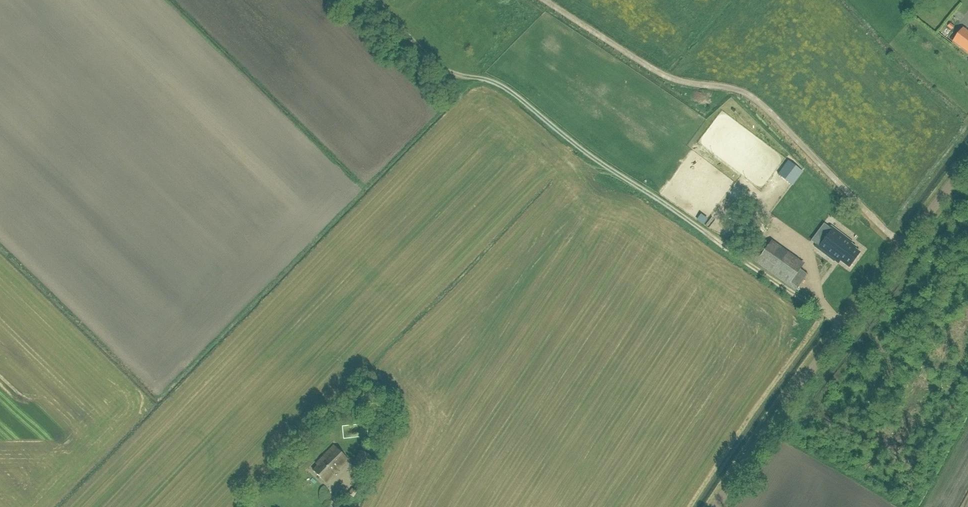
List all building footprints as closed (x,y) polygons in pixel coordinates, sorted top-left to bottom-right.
[(953,42),(967,53),(967,31),(964,28),(953,42)] [(788,161),(778,175),(792,185),(802,172),(788,161)] [(848,267),(860,253),(855,249),(856,248),(851,244),(852,242),(833,228),(817,249),(834,261),(838,260),(848,267)] [(755,263),(767,246),(759,240),(747,257),(755,263)] [(771,240),(767,246),(755,263),(788,286),(800,269),(804,263),(771,240)] [(807,274),(800,269),(788,286),(795,291),(807,274)] [(326,483),(348,460),(334,446),(316,464),(318,466),(313,471),(326,483)] [(370,456),(359,450),(350,466),(361,472),(370,456)] [(357,493),(351,489),(348,494),(353,498),(357,493)]
